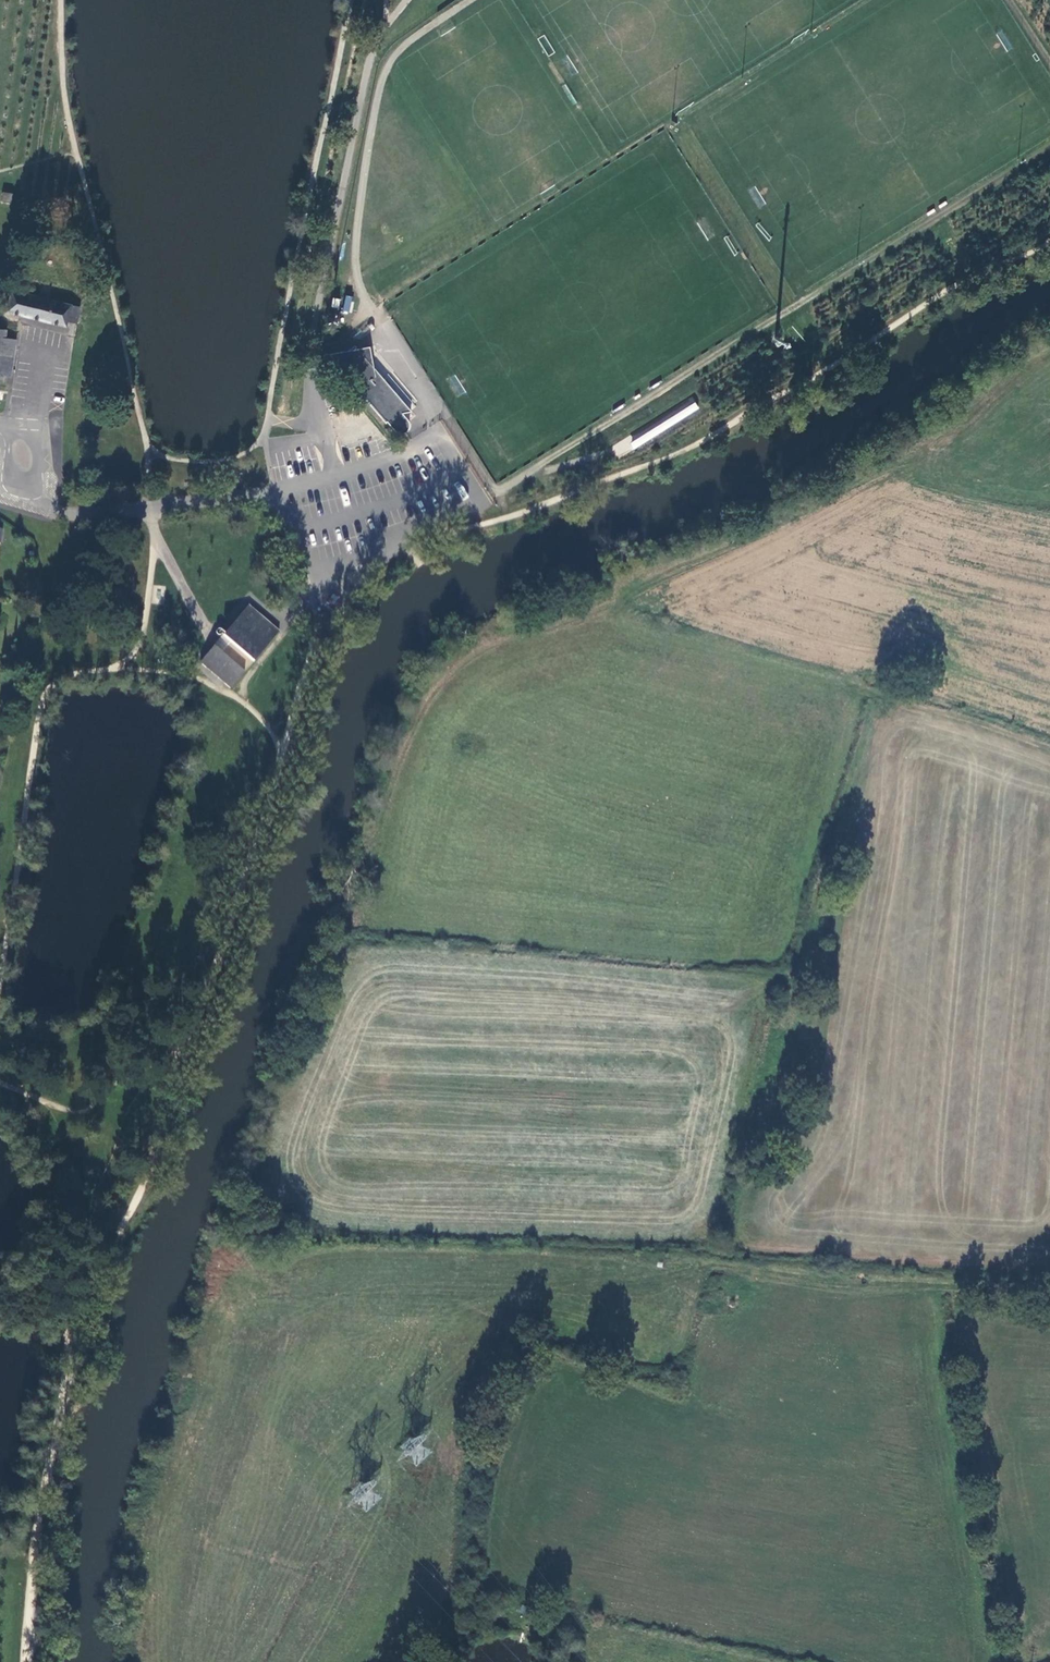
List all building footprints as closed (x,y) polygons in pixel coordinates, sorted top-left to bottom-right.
[(11,202),(12,193),(1,192),(0,201),(11,202)] [(77,307),(9,290),(4,311),(63,326),(64,321),(73,323),(77,307)] [(342,311),(350,313),(354,297),(346,295),(342,311)] [(9,375),(14,340),(2,338),(3,329),(0,329),(0,374),(9,375)] [(342,350),(327,353),(335,363),(334,364),(366,402),(382,421),(384,420),(392,429),(394,431),(397,432),(400,431),(403,430),(405,429),(407,427),(407,424),(407,421),(405,418),(400,412),(409,410),(381,376),(377,380),(372,375),(371,366),(370,365),(356,347),(353,344),(343,351),(342,350)] [(367,345),(356,347),(370,365),(367,345)] [(692,398),(629,437),(635,447),(699,409),(692,398)] [(278,631),(247,605),(221,636),(227,641),(223,647),(219,652),(212,646),(198,662),(229,688),(278,631)]
